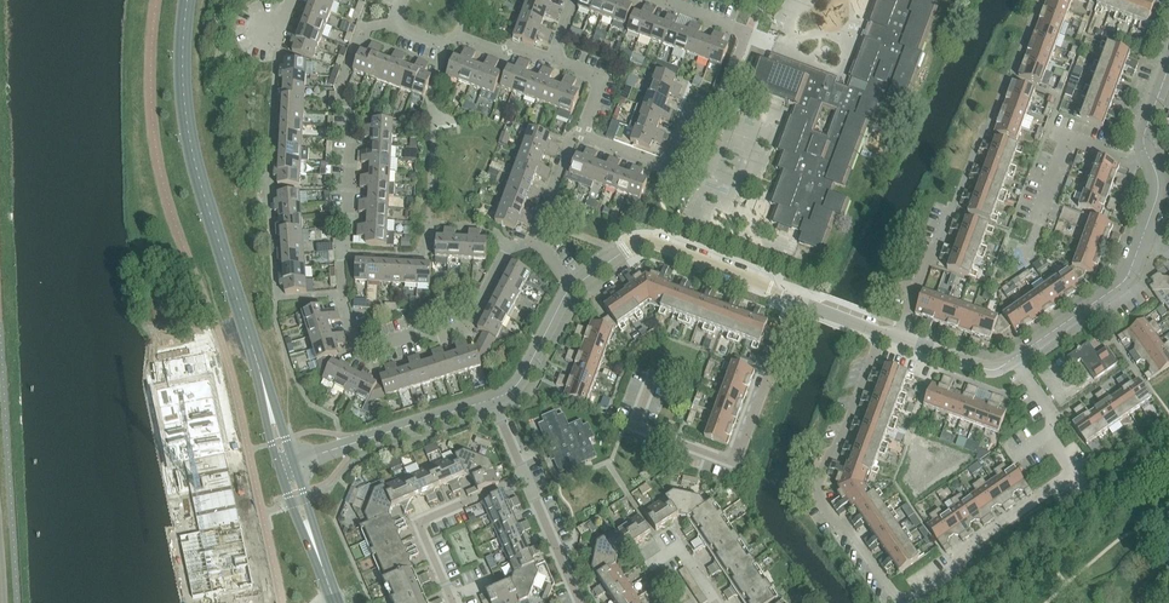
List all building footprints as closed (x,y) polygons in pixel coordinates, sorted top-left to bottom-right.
[(331,13),(335,2),(330,0),(312,0),(310,6),(331,13)] [(527,3),(559,15),(561,9),(549,5),(551,0),(528,0),(527,3)] [(590,13),(595,0),(581,0),(578,8),(590,13)] [(602,17),(608,0),(595,0),(590,13),(602,17)] [(614,21),(622,0),(615,0),(614,0),(608,0),(602,17),(614,21)] [(614,21),(626,26),(633,7),(626,4),(628,0),(627,0),(622,0),(614,21)] [(938,0),(876,0),(868,23),(869,23),(849,78),(851,79),(847,88),(835,84),(837,79),(771,55),(768,64),(759,60),(749,89),(795,106),(791,117),(789,117),(777,150),(782,152),(776,169),(782,171),(770,204),(777,206),(771,223),(778,225),(776,230),(788,234),(790,229),(803,234),(799,243),(823,252),(836,215),(843,218),(849,201),(831,194),(835,184),(845,188),(869,122),(874,124),(881,107),(879,106),(883,94),(888,95),(887,98),(906,105),(925,55),(921,54),(937,9),(940,1),(938,0)] [(1069,11),(1073,0),(1047,0),(1046,2),(1069,11)] [(1128,0),(1100,0),(1095,13),(1101,16),(1103,10),(1116,15),(1114,20),(1120,23),(1128,0)] [(1146,0),(1128,0),(1120,23),(1126,25),(1128,19),(1141,24),(1139,29),(1145,32),(1155,3),(1146,0)] [(356,10),(362,12),(365,4),(359,2),(356,10)] [(1042,15),(1064,23),(1069,11),(1046,2),(1042,15)] [(527,3),(523,15),(543,22),(545,16),(557,20),(559,15),(527,3)] [(304,11),(302,16),(326,25),(331,13),(310,6),(308,12),(304,11)] [(640,36),(650,9),(645,7),(642,15),(635,13),(628,32),(640,36)] [(652,40),(659,21),(652,19),(656,11),(650,9),(640,36),(652,40)] [(362,12),(356,10),(353,18),(359,20),(362,12)] [(523,15),(518,26),(550,38),(552,33),(541,28),(543,22),(523,15)] [(652,40),(663,45),(673,17),(668,15),(665,24),(659,21),(652,40)] [(1042,15),(1037,27),(1060,35),(1064,23),(1042,15)] [(304,23),(302,29),(322,37),(326,25),(302,16),(300,21),(304,23)] [(663,45),(675,49),(682,30),(676,28),(679,19),(673,17),(663,45)] [(675,49),(686,53),(697,26),(691,24),(688,32),(682,30),(675,49)] [(348,33),(353,35),(356,27),(351,25),(348,33)] [(550,38),(518,26),(514,38),(534,46),(537,39),(548,44),(550,38)] [(686,53),(698,57),(705,38),(699,36),(702,28),(697,26),(686,53)] [(1037,27),(1033,39),(1055,48),(1060,35),(1037,27)] [(293,39),(318,48),(322,37),(302,29),(299,35),(295,34),(293,39)] [(569,34),(581,39),(583,33),(571,29),(569,34)] [(698,57),(710,62),(720,34),(714,32),(711,41),(705,38),(698,57)] [(353,35),(348,33),(345,41),(350,43),(353,35)] [(720,34),(710,62),(722,66),(729,47),(722,45),(725,36),(720,34)] [(318,48),(293,39),(291,45),(295,46),(293,53),(313,60),(318,48)] [(1033,39),(1028,51),(1051,60),(1055,48),(1033,39)] [(354,72),(366,77),(378,45),(372,43),(368,54),(361,52),(354,72)] [(1095,62),(1093,68),(1121,79),(1130,54),(1102,43),(1100,50),(1105,52),(1101,64),(1095,62)] [(366,77),(377,81),(385,60),(379,58),(383,47),(378,45),(366,77)] [(339,56),(345,58),(348,50),(342,48),(339,56)] [(459,82),(471,50),(465,48),(461,60),(454,57),(447,78),(459,82)] [(476,52),(471,50),(459,82),(470,86),(478,66),(472,64),(476,52)] [(377,81),(389,85),(401,53),(395,51),(391,63),(385,60),(377,81)] [(1028,51),(1023,64),(1046,72),(1051,60),(1028,51)] [(389,85),(401,89),(408,69),(402,67),(406,55),(401,53),(389,85)] [(345,58),(339,56),(336,64),(342,66),(345,58)] [(484,68),(478,66),(470,86),(482,91),(494,59),(488,57),(484,68)] [(494,59),(482,91),(494,95),(502,75),(495,72),(499,61),(494,59)] [(501,88),(513,93),(525,61),(519,59),(515,70),(509,68),(501,88)] [(401,89),(412,94),(424,62),(418,60),(414,71),(408,69),(401,89)] [(280,68),(280,74),(306,75),(307,62),(285,61),(285,68),(280,68)] [(513,93),(525,97),(532,77),(526,74),(530,63),(525,61),(513,93)] [(1129,66),(1136,69),(1138,64),(1131,61),(1129,66)] [(424,62),(412,94),(424,98),(432,78),(425,75),(429,64),(424,62)] [(1046,72),(1023,64),(1019,76),(1041,85),(1046,72)] [(525,97),(536,101),(548,69),(543,67),(538,79),(532,77),(525,97)] [(1084,93),(1112,103),(1121,79),(1093,68),(1091,74),(1096,76),(1092,89),(1086,87),(1084,93)] [(332,77),(337,79),(340,71),(335,69),(332,77)] [(536,101),(548,105),(555,85),(549,83),(554,71),(548,69),(536,101)] [(1126,74),(1133,77),(1136,71),(1128,69),(1126,74)] [(657,71),(653,83),(680,94),(682,88),(674,85),(676,78),(657,71)] [(284,80),(284,86),(305,88),(306,75),(280,74),(280,79),(284,80)] [(548,105),(560,110),(571,78),(566,76),(562,87),(555,85),(548,105)] [(337,79),(332,77),(329,85),(334,87),(337,79)] [(571,78),(560,110),(557,117),(569,121),(571,114),(572,114),(579,94),(572,91),(577,80),(571,78)] [(653,83),(648,95),(667,102),(670,96),(678,99),(680,94),(653,83)] [(1013,83),(1008,95),(1031,104),(1035,91),(1013,83)] [(1120,91),(1127,93),(1129,88),(1122,85),(1120,91)] [(279,92),(279,98),(305,100),(305,88),(284,86),(283,93),(279,92)] [(1074,118),(1103,128),(1112,103),(1084,93),(1082,99),(1087,101),(1083,113),(1077,111),(1074,118)] [(1117,99),(1124,101),(1126,96),(1119,93),(1117,99)] [(644,107),(671,117),(673,111),(665,108),(667,102),(648,95),(644,107)] [(1008,95),(1003,108),(1026,116),(1031,104),(1008,95)] [(305,100),(279,98),(278,104),(283,104),(282,111),(304,112),(305,100)] [(671,117),(644,107),(639,105),(634,116),(659,125),(661,119),(669,122),(671,117)] [(999,120),(1022,128),(1026,116),(1003,108),(999,120)] [(1111,115),(1118,118),(1120,113),(1113,110),(1111,115)] [(277,123),(303,125),(304,112),(282,111),(282,117),(278,117),(277,123)] [(630,128),(635,130),(663,140),(665,134),(657,131),(659,125),(634,116),(630,128)] [(1108,123),(1115,126),(1117,121),(1110,118),(1108,123)] [(1022,128),(999,120),(994,133),(1017,141),(1022,128)] [(363,133),(393,134),(393,122),(373,121),(373,128),(364,127),(363,133)] [(281,129),(281,136),(303,137),(303,125),(277,123),(277,129),(281,129)] [(530,129),(526,141),(557,152),(559,147),(548,143),(551,136),(530,129)] [(663,140),(635,130),(631,142),(650,149),(652,142),(661,145),(663,140)] [(372,139),(372,146),(392,147),(393,134),(363,133),(363,139),(372,139)] [(276,142),(276,148),(302,149),(303,137),(281,136),(281,142),(276,142)] [(1024,150),(996,139),(986,164),(1015,175),(1017,169),(1011,167),(1016,154),(1022,156),(1024,150)] [(526,141),(521,152),(542,160),(544,154),(555,158),(557,152),(526,141)] [(983,142),(981,147),(989,150),(991,144),(983,142)] [(362,152),(362,158),(391,159),(392,147),(372,146),(371,152),(362,152)] [(280,154),(280,161),(301,162),(309,162),(309,150),(302,149),(276,148),(276,154),(280,154)] [(570,175),(582,179),(592,151),(587,150),(584,158),(577,156),(570,175)] [(980,150),(978,155),(986,158),(988,152),(980,150)] [(582,179),(594,183),(601,164),(594,162),(598,153),(592,151),(582,179)] [(517,164),(549,176),(551,170),(540,166),(542,160),(521,152),(517,164)] [(1097,157),(1092,170),(1115,178),(1120,166),(1097,157)] [(371,164),(370,171),(391,172),(391,159),(362,158),(362,163),(371,164)] [(594,183),(605,188),(615,160),(610,158),(607,166),(601,164),(594,183)] [(605,188),(617,192),(624,173),(618,170),(621,162),(615,160),(605,188)] [(275,167),(275,173),(301,174),(301,162),(280,161),(279,167),(275,167)] [(513,176),(533,183),(535,177),(547,181),(549,176),(517,164),(513,176)] [(1015,175),(986,164),(977,189),(1006,199),(1008,193),(1002,191),(1007,179),(1013,181),(1015,175)] [(974,166),(972,172),(979,174),(982,169),(974,166)] [(617,192),(628,196),(638,169),(633,167),(630,175),(624,173),(617,192)] [(638,169),(628,196),(640,200),(647,181),(641,179),(644,171),(638,169)] [(1092,170),(1088,182),(1111,190),(1115,178),(1092,170)] [(361,177),(361,182),(395,184),(395,172),(391,172),(370,171),(370,177),(361,177)] [(301,174),(275,173),(274,178),(279,179),(278,186),(300,187),(301,174)] [(971,174),(969,179),(977,182),(979,177),(971,174)] [(509,187),(540,199),(542,193),(531,189),(533,183),(513,176),(509,187)] [(369,189),(369,195),(389,196),(394,197),(395,184),(361,182),(360,188),(369,189)] [(1088,182),(1083,194),(1106,203),(1111,190),(1088,182)] [(504,199),(525,206),(527,200),(538,204),(540,199),(509,187),(504,199)] [(1006,199),(977,189),(968,214),(996,224),(999,218),(993,216),(998,203),(1003,205),(1006,199)] [(965,191),(963,196),(970,199),(972,193),(965,191)] [(278,194),(279,201),(274,202),(275,208),(301,206),(300,193),(278,194)] [(1106,203),(1083,194),(1079,207),(1101,215),(1106,203)] [(360,201),(359,207),(389,209),(389,196),(369,195),(369,202),(360,201)] [(500,210),(532,222),(534,217),(522,212),(525,206),(504,199),(500,210)] [(962,199),(960,204),(967,207),(969,201),(962,199)] [(302,218),(301,206),(275,208),(275,213),(280,213),(280,220),(302,218)] [(368,213),(368,220),(388,221),(389,209),(359,207),(359,213),(368,213)] [(532,222),(500,210),(495,222),(516,230),(518,223),(530,228),(532,222)] [(1091,217),(1086,230),(1109,238),(1114,225),(1091,217)] [(276,226),(277,232),(303,230),(302,218),(280,220),(280,226),(276,226)] [(957,244),(985,255),(987,249),(982,247),(986,234),(992,236),(994,230),(966,219),(957,244)] [(358,226),(358,232),(387,233),(388,221),(368,220),(367,226),(358,226)] [(954,222),(951,227),(959,230),(961,224),(954,222)] [(449,258),(450,229),(445,229),(444,238),(437,237),(436,258),(436,264),(448,265),(449,258)] [(449,258),(461,259),(462,239),(456,238),(456,229),(450,229),(449,258)] [(951,229),(949,235),(956,238),(958,232),(951,229)] [(281,238),(282,244),(304,243),(303,230),(277,232),(277,238),(281,238)] [(462,239),(461,259),(473,260),(475,230),(469,230),(469,239),(462,239)] [(481,231),(475,230),(473,260),(486,260),(487,240),(480,240),(481,231)] [(1086,230),(1082,242),(1104,250),(1109,238),(1086,230)] [(387,233),(358,232),(358,238),(367,238),(366,245),(394,247),(394,234),(387,233)] [(1082,242),(1077,254),(1100,262),(1104,250),(1082,242)] [(278,251),(278,257),(304,255),(304,243),(282,244),(282,251),(278,251)] [(985,255),(957,244),(947,269),(976,280),(978,273),(973,271),(977,259),(983,261),(985,255)] [(944,246),(942,251),(950,254),(952,249),(944,246)] [(941,254),(939,259),(947,262),(949,257),(941,254)] [(1100,262),(1077,254),(1072,267),(1086,272),(1095,275),(1100,262)] [(283,262),(284,269),(305,268),(304,255),(278,257),(279,263),(283,262)] [(355,281),(368,282),(369,257),(364,257),(363,261),(356,261),(355,281)] [(368,282),(380,283),(382,262),(375,262),(375,258),(369,257),(368,282)] [(380,283),(393,283),(394,259),(388,258),(388,263),(382,262),(380,283)] [(393,283),(405,284),(406,264),(400,263),(400,259),(394,259),(393,283)] [(405,284),(417,285),(419,260),(413,260),(413,264),(406,264),(405,284)] [(419,260),(417,285),(430,285),(431,265),(424,265),(425,260),(419,260)] [(1045,260),(1039,263),(1042,268),(1048,264),(1045,260)] [(506,267),(503,272),(525,283),(531,272),(513,263),(509,269),(506,267)] [(660,265),(660,267),(658,273),(663,275),(666,267),(660,265)] [(1086,272),(1072,267),(1057,277),(1071,297),(1082,290),(1076,282),(1086,272)] [(280,276),(280,282),(306,280),(305,268),(284,269),(284,276),(280,276)] [(674,270),(668,268),(666,276),(671,278),(674,270)] [(630,269),(625,273),(630,279),(634,276),(630,269)] [(1023,274),(1026,279),(1032,275),(1029,271),(1023,274)] [(504,279),(501,285),(519,294),(525,283),(503,272),(500,277),(504,279)] [(1166,280),(1164,279),(1160,273),(1150,279),(1154,284),(1149,287),(1162,306),(1164,305),(1168,311),(1168,278),(1166,280)] [(618,277),(619,278),(623,284),(627,281),(623,274),(618,277)] [(650,277),(646,275),(650,305),(661,309),(670,287),(671,285),(659,280),(660,277),(652,274),(650,277)] [(1023,274),(1018,278),(1021,283),(1026,279),(1023,274)] [(625,290),(626,292),(640,312),(650,305),(646,275),(643,278),(641,275),(633,280),(635,283),(625,290)] [(1046,285),(1060,305),(1071,297),(1057,277),(1046,285)] [(685,281),(679,279),(676,286),(682,288),(685,281)] [(306,280),(280,282),(281,287),(285,287),(285,294),(307,293),(306,280)] [(692,284),(687,281),(684,289),(690,291),(692,284)] [(494,289),(492,294),(514,305),(519,294),(501,285),(498,291),(494,289)] [(1036,292),(1049,312),(1060,305),(1046,285),(1036,292)] [(1007,286),(1002,289),(1005,294),(1010,290),(1007,286)] [(610,290),(615,296),(620,293),(615,287),(610,290)] [(678,322),(684,324),(694,296),(670,287),(661,309),(659,315),(665,317),(667,312),(680,316),(678,322)] [(709,290),(704,288),(701,295),(706,297),(709,290)] [(613,298),(608,291),(604,295),(608,301),(613,298)] [(717,293),(712,291),(709,298),(714,300),(717,293)] [(915,314),(928,319),(936,296),(923,291),(915,314)] [(626,292),(604,307),(610,315),(602,321),(600,325),(614,330),(618,327),(622,332),(627,329),(624,324),(635,316),(638,321),(644,317),(640,312),(626,292)] [(1049,312),(1036,292),(1025,300),(1039,320),(1049,312)] [(493,301),(490,307),(508,316),(514,305),(492,294),(489,299),(493,301)] [(694,296),(684,324),(690,326),(692,321),(705,325),(702,331),(708,333),(719,305),(694,296)] [(948,300),(936,296),(928,319),(940,323),(948,300)] [(734,299),(728,297),(725,304),(731,306),(734,299)] [(742,302),(736,300),(733,307),(739,309),(742,302)] [(961,305),(948,300),(940,323),(953,327),(961,305)] [(1025,300),(1014,307),(1028,327),(1039,320),(1025,300)] [(727,340),(733,342),(743,314),(719,305),(708,333),(714,335),(716,330),(729,334),(727,340)] [(953,327),(965,332),(973,309),(961,305),(953,327)] [(323,306),(296,315),(300,327),(306,325),(338,315),(337,310),(325,313),(323,306)] [(758,308),(753,306),(750,313),(755,315),(758,308)] [(487,313),(483,311),(480,316),(502,327),(508,316),(490,307),(487,313)] [(1028,327),(1014,307),(999,318),(993,331),(1001,334),(1011,327),(1017,335),(1028,327)] [(766,311),(761,309),(758,316),(763,318),(766,311)] [(965,332),(977,336),(985,313),(973,309),(965,332)] [(977,336),(990,341),(993,331),(999,318),(985,313),(977,336)] [(743,314),(733,342),(739,345),(741,339),(754,344),(752,349),(758,352),(768,323),(743,314)] [(306,325),(310,337),(331,331),(329,324),(340,321),(338,315),(306,325)] [(478,329),(483,332),(496,339),(502,327),(480,316),(478,321),(481,323),(478,329)] [(1131,340),(1133,343),(1158,326),(1154,320),(1149,324),(1145,318),(1118,337),(1121,343),(1126,339),(1131,340)] [(591,322),(587,335),(609,343),(614,330),(600,325),(591,322)] [(1158,326),(1133,343),(1135,345),(1134,350),(1129,354),(1133,359),(1160,340),(1157,334),(1162,331),(1158,326)] [(310,337),(313,349),(346,339),(344,333),(333,337),(331,331),(310,337)] [(483,332),(476,347),(482,367),(496,339),(483,332)] [(587,335),(582,347),(605,355),(609,343),(587,335)] [(313,349),(317,361),(326,358),(338,355),(336,348),(348,344),(346,339),(313,349)] [(1148,364),(1168,350),(1168,342),(1164,345),(1160,340),(1133,359),(1136,364),(1141,361),(1146,362),(1148,364)] [(466,341),(461,343),(469,371),(482,367),(476,347),(469,349),(466,341)] [(461,343),(455,344),(458,353),(452,355),(458,374),(469,371),(461,343)] [(1073,366),(1081,360),(1095,380),(1118,364),(1107,348),(1097,355),(1094,350),(1091,352),(1086,344),(1068,357),(1073,366)] [(582,347),(578,359),(600,368),(605,355),(582,347)] [(445,357),(443,348),(437,350),(446,378),(458,374),(452,355),(445,357)] [(434,360),(428,362),(434,382),(446,378),(437,350),(431,352),(434,360)] [(1148,364),(1150,367),(1149,372),(1144,375),(1148,381),(1168,366),(1168,350),(1148,364)] [(169,389),(157,392),(172,465),(185,462),(185,464),(186,464),(200,533),(182,537),(182,536),(179,537),(193,599),(254,586),(242,530),(241,531),(204,355),(164,363),(169,387),(169,388),(169,389)] [(419,356),(413,358),(422,385),(434,382),(428,362),(422,364),(419,356)] [(411,368),(404,370),(411,389),(422,385),(413,358),(408,359),(411,368)] [(578,359),(573,371),(596,380),(600,368),(578,359)] [(328,363),(319,366),(323,380),(335,386),(346,364),(341,361),(339,365),(333,362),(331,365),(328,363)] [(395,363),(390,365),(399,393),(411,389),(404,370),(398,372),(395,363)] [(732,363),(728,376),(750,384),(755,371),(732,363)] [(335,386),(346,391),(355,373),(349,370),(351,366),(346,364),(335,386)] [(387,375),(380,378),(387,397),(399,393),(390,365),(384,367),(387,375)] [(914,377),(886,366),(876,391),(905,402),(907,396),(901,394),(906,381),(912,383),(914,377)] [(873,369),(871,374),(879,377),(881,372),(873,369)] [(573,371),(568,384),(591,392),(596,380),(573,371)] [(346,391),(357,397),(368,375),(363,372),(361,376),(355,373),(346,391)] [(368,375),(357,397),(367,402),(363,410),(370,414),(377,400),(381,399),(378,390),(375,388),(377,385),(371,381),(373,378),(368,375)] [(1121,378),(1125,385),(1130,382),(1125,375),(1121,378)] [(728,376),(723,388),(746,396),(750,384),(728,376)] [(870,377),(868,382),(876,385),(878,379),(870,377)] [(1125,385),(1121,378),(1116,381),(1121,388),(1125,385)] [(1138,379),(1127,387),(1141,407),(1152,399),(1144,387),(1138,379)] [(591,392),(568,384),(564,396),(586,405),(591,392)] [(924,406),(937,411),(945,388),(932,384),(924,406)] [(1127,387),(1116,395),(1130,415),(1141,407),(1127,387)] [(384,388),(378,390),(381,399),(387,397),(384,388)] [(746,396),(723,388),(718,400),(741,408),(746,396)] [(937,411),(949,416),(957,393),(945,388),(937,411)] [(1104,390),(1099,393),(1104,400),(1108,397),(1104,390)] [(905,402),(876,391),(867,416),(896,426),(898,421),(892,419),(897,406),(903,408),(905,402)] [(864,393),(862,399),(870,402),(872,396),(864,393)] [(970,397),(957,393),(949,416),(961,420),(970,397)] [(1095,396),(1099,403),(1104,400),(1099,393),(1095,396)] [(1116,395),(1106,402),(1119,422),(1130,415),(1116,395)] [(982,402),(970,397),(961,420),(974,425),(982,402)] [(741,408),(718,400),(714,412),(737,421),(741,408)] [(861,401),(859,407),(867,409),(869,404),(861,401)] [(974,425),(986,429),(994,406),(982,402),(974,425)] [(1095,409),(1109,429),(1119,422),(1106,402),(1095,409)] [(1078,408),(1082,415),(1087,411),(1082,405),(1078,408)] [(986,429),(998,434),(1007,411),(994,406),(986,429)] [(1082,415),(1078,408),(1073,411),(1078,418),(1082,415)] [(1109,429),(1095,409),(1084,417),(1098,437),(1109,429)] [(544,423),(539,425),(547,444),(553,442),(557,452),(552,455),(560,474),(566,472),(568,477),(582,471),(579,466),(585,463),(597,458),(592,446),(590,443),(589,441),(594,438),(588,424),(583,427),(583,425),(581,421),(569,426),(564,414),(558,417),(556,412),(542,418),(544,423)] [(714,412),(709,425),(732,433),(737,421),(714,412)] [(896,426),(867,416),(858,441),(887,451),(889,445),(883,443),(888,430),(894,432),(896,426)] [(1098,437),(1084,417),(1073,425),(1087,445),(1098,437)] [(855,418),(853,423),(861,426),(863,421),(855,418)] [(732,433),(709,425),(705,437),(727,446),(732,433)] [(852,426),(850,431),(858,434),(860,428),(852,426)] [(887,451),(858,441),(849,465),(872,474),(877,476),(880,470),(874,468),(879,455),(885,457),(887,451)] [(846,442),(844,448),(851,451),(853,445),(846,442)] [(843,450),(841,456),(849,458),(851,453),(843,450)] [(465,476),(469,478),(477,457),(465,452),(456,456),(465,476)] [(444,461),(457,491),(461,490),(458,482),(460,479),(465,476),(456,456),(444,461)] [(477,457),(469,478),(473,479),(494,470),(490,462),(477,457)] [(444,461),(432,466),(441,487),(446,484),(450,486),(453,493),(457,491),(444,461)] [(833,461),(831,466),(838,469),(840,464),(833,461)] [(839,484),(838,489),(868,485),(872,474),(849,465),(847,464),(843,476),(839,475),(836,483),(839,484)] [(999,468),(1016,493),(1019,491),(1024,492),(1027,497),(1033,493),(1014,465),(1008,469),(1004,464),(999,468)] [(432,466),(420,471),(433,502),(437,500),(434,493),(436,489),(441,487),(432,466)] [(997,476),(992,480),(1011,508),(1016,504),(1013,500),(1014,495),(1016,493),(999,468),(994,471),(997,476)] [(830,469),(828,474),(835,477),(837,472),(830,469)] [(494,470),(473,479),(475,485),(474,489),(467,492),(469,496),(499,483),(494,470)] [(420,471),(408,477),(417,497),(422,495),(426,496),(429,504),(433,502),(420,471)] [(408,477),(396,482),(409,512),(413,511),(410,503),(412,499),(417,497),(408,477)] [(977,483),(995,508),(997,506),(1002,507),(1006,512),(1011,508),(991,480),(986,484),(983,479),(977,483)] [(370,486),(365,501),(391,512),(393,508),(384,487),(382,481),(371,486),(370,486)] [(384,487),(393,508),(398,505),(402,507),(405,514),(409,512),(396,482),(384,487)] [(647,483),(643,486),(647,493),(652,490),(647,483)] [(995,508),(977,483),(972,486),(976,491),(970,495),(989,523),(995,519),(991,514),(992,509),(995,508)] [(853,510),(855,509),(855,508),(875,495),(874,494),(868,485),(838,489),(840,492),(837,494),(843,501),(846,499),(853,510)] [(639,489),(643,496),(647,493),(643,486),(639,489)] [(351,488),(349,494),(352,496),(357,498),(359,491),(351,488)] [(855,509),(870,530),(895,513),(891,508),(886,511),(878,500),(883,496),(879,491),(874,494),(875,495),(855,508),(855,509)] [(683,517),(687,495),(674,492),(666,498),(679,517),(679,516),(683,517)] [(483,502),(488,515),(519,501),(517,497),(510,501),(506,499),(504,493),(483,502)] [(961,494),(956,498),(973,522),(976,521),(981,522),(984,526),(989,523),(970,495),(965,499),(961,494)] [(687,518),(706,506),(706,505),(701,498),(687,495),(683,517),(687,518)] [(679,517),(666,498),(655,505),(668,524),(669,523),(673,524),(674,520),(679,517)] [(949,510),(968,538),(973,534),(970,529),(971,524),(973,522),(956,498),(951,501),(954,506),(949,510)] [(687,518),(691,524),(690,528),(684,533),(686,537),(695,531),(699,536),(698,540),(689,547),(694,554),(703,548),(707,548),(715,561),(714,565),(708,569),(712,576),(719,572),(723,573),(731,585),(730,589),(724,593),(729,601),(735,596),(739,597),(743,602),(771,602),(775,600),(770,592),(773,590),(713,500),(706,505),(706,506),(687,518)] [(832,505),(835,510),(841,505),(838,500),(832,505)] [(365,501),(359,516),(363,526),(369,524),(369,525),(390,516),(390,515),(391,512),(365,501)] [(488,515),(494,527),(514,518),(512,513),(513,509),(521,506),(519,501),(488,515)] [(615,505),(619,511),(624,508),(619,502),(615,505)] [(619,511),(615,505),(611,507),(615,514),(619,511)] [(668,524),(655,505),(644,513),(656,531),(662,528),(666,529),(667,524),(668,524)] [(836,512),(840,517),(846,512),(843,507),(836,512)] [(968,538),(949,510),(943,514),(940,509),(934,512),(952,537),(954,536),(959,536),(963,541),(968,538)] [(952,537),(934,512),(929,516),(933,521),(927,525),(946,553),(951,549),(948,544),(949,539),(952,537)] [(870,530),(885,552),(909,534),(906,529),(901,533),(893,521),(898,518),(895,513),(870,530)] [(849,520),(852,524),(859,520),(856,515),(849,520)] [(369,524),(363,526),(360,528),(393,602),(429,602),(428,602),(422,589),(423,585),(431,582),(427,574),(420,577),(416,576),(410,562),(412,559),(419,555),(415,547),(408,550),(404,549),(399,536),(400,532),(407,529),(404,521),(397,524),(393,522),(390,516),(369,525),(369,524)] [(593,519),(597,526),(602,523),(597,516),(593,519)] [(627,523),(640,542),(645,539),(649,540),(650,536),(651,535),(639,516),(627,523)] [(494,527),(499,539),(529,525),(528,521),(520,525),(516,523),(514,518),(494,527)] [(854,526),(857,531),(864,527),(861,522),(854,526)] [(627,523),(616,531),(629,549),(630,549),(634,550),(635,545),(640,542),(627,523)] [(577,529),(582,536),(589,531),(585,524),(577,529)] [(529,525),(499,539),(504,551),(525,542),(522,536),(524,533),(531,530),(529,525)] [(606,538),(618,557),(623,553),(627,554),(628,550),(629,549),(616,531),(606,538)] [(909,534),(885,552),(900,573),(925,556),(921,551),(916,554),(908,543),(913,539),(909,534)] [(864,541),(867,546),(874,541),(871,537),(864,541)] [(618,557),(606,538),(597,543),(595,556),(617,561),(618,557)] [(504,551),(509,563),(540,549),(538,545),(531,549),(527,547),(525,542),(504,551)] [(869,548),(872,553),(879,548),(875,543),(869,548)] [(509,563),(514,575),(535,566),(533,561),(534,557),(542,554),(540,549),(509,563)] [(592,569),(597,577),(616,565),(617,561),(595,556),(592,569)] [(879,563),(882,567),(889,563),(886,558),(879,563)] [(593,591),(596,594),(624,576),(616,565),(597,577),(601,582),(600,586),(593,591)] [(884,569),(887,574),(894,570),(890,565),(884,569)] [(514,575),(513,579),(534,587),(539,575),(535,566),(514,575)] [(699,602),(706,602),(708,602),(685,568),(679,572),(699,602)] [(609,594),(612,599),(631,587),(624,576),(596,594),(598,598),(605,594),(609,594)] [(520,602),(521,602),(529,600),(534,587),(513,579),(511,583),(520,602)] [(511,583),(506,585),(502,584),(500,587),(499,588),(506,602),(520,602),(511,583)] [(499,588),(498,588),(494,587),(493,591),(487,593),(489,598),(491,602),(506,602),(499,588)] [(612,599),(614,602),(630,602),(638,598),(631,587),(612,599)]
